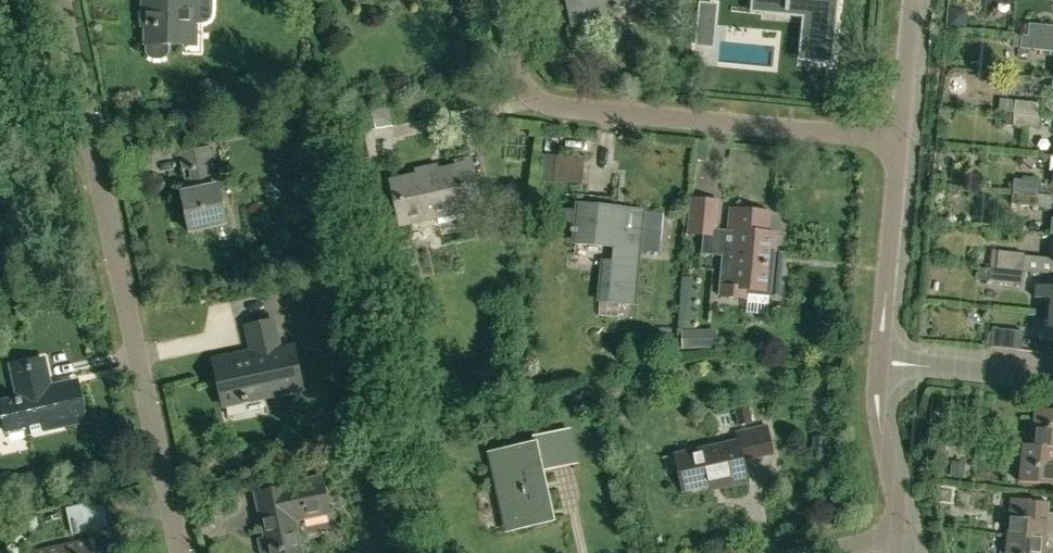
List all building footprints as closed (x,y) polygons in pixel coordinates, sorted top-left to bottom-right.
[(213,4),(214,0),(149,0),(149,9),(145,9),(145,25),(148,25),(148,44),(147,50),(150,54),(155,57),(164,58),(169,55),(171,51),(171,45),(172,45),(172,40),(185,41),(185,26),(193,26),(193,24),(198,24),(201,24),(208,23),(212,19),(213,14),(213,4)] [(575,26),(601,20),(600,11),(640,2),(640,0),(569,0),(575,26)] [(837,0),(767,0),(766,5),(786,7),(788,7),(787,11),(808,13),(803,61),(803,62),(833,64),(834,52),(832,51),(833,42),(829,42),(832,11),(836,12),(837,0)] [(701,4),(699,23),(715,24),(717,5),(701,4)] [(1031,24),(1024,24),(1023,35),(1052,38),(1052,26),(1031,24)] [(1023,35),(1015,35),(1014,47),(1022,48),(1022,49),(1052,52),(1052,38),(1023,35)] [(1043,104),(1017,101),(991,99),(990,112),(1014,114),(1016,114),(1042,117),(1043,104)] [(381,157),(375,130),(393,126),(389,104),(362,110),(367,131),(353,134),(359,162),(381,157)] [(1041,128),(1042,117),(1016,114),(1014,114),(1013,118),(1006,118),(1006,125),(1041,128)] [(216,148),(210,149),(181,155),(184,169),(191,168),(196,191),(184,194),(192,233),(228,225),(220,186),(218,187),(213,163),(219,162),(216,148)] [(541,154),(538,179),(553,182),(556,156),(541,154)] [(420,176),(392,182),(402,225),(485,207),(475,158),(458,162),(460,168),(437,173),(436,167),(419,170),(420,176)] [(1013,190),(1013,192),(1038,194),(1039,193),(1040,182),(1015,179),(1013,190)] [(1013,192),(1012,204),(1037,207),(1038,194),(1013,192)] [(1037,207),(1052,209),(1052,196),(1038,194),(1037,207)] [(645,211),(581,205),(577,241),(617,245),(616,260),(602,259),(598,302),(638,305),(640,291),(637,291),(641,252),(654,253),(656,233),(643,231),(645,211)] [(733,246),(725,245),(720,296),(747,299),(748,290),(770,292),(769,296),(780,297),(782,268),(774,267),(777,234),(765,233),(767,213),(769,214),(769,212),(731,209),(729,232),(726,232),(726,233),(734,234),(733,246)] [(716,231),(717,221),(716,221),(716,223),(693,221),(693,219),(691,219),(690,234),(716,236),(716,232),(719,233),(719,231),(716,231)] [(998,252),(997,268),(1025,271),(1026,255),(1000,252),(998,252)] [(991,268),(989,281),(1023,284),(1025,271),(997,268),(991,268)] [(1039,284),(1038,298),(1052,299),(1052,286),(1039,284)] [(1050,327),(1043,326),(1042,339),(1052,340),(1052,313),(1050,327)] [(255,352),(215,361),(225,405),(305,388),(296,349),(283,352),(276,322),(250,327),(255,352)] [(995,328),(993,347),(1023,350),(1024,331),(995,328)] [(22,400),(4,404),(10,432),(28,428),(29,433),(48,429),(48,426),(72,420),(72,423),(88,420),(80,384),(52,390),(45,360),(15,367),(22,400)] [(736,408),(740,427),(755,423),(751,405),(736,408)] [(1024,444),(1052,447),(1052,409),(1036,408),(1033,444),(1024,443),(1024,444)] [(684,491),(722,482),(723,487),(749,481),(745,460),(776,454),(770,425),(738,432),(740,441),(676,454),(684,491)] [(535,443),(491,453),(509,530),(554,520),(542,465),(573,458),(566,431),(534,438),(535,443)] [(1020,482),(1052,485),(1052,447),(1024,444),(1020,482)] [(966,478),(967,461),(954,460),(952,477),(966,478)] [(298,522),(334,515),(325,474),(289,482),(289,485),(254,492),(265,537),(258,538),(261,552),(304,552),(298,522)] [(1009,535),(1052,539),(1052,513),(1048,512),(1049,501),(1012,498),(1009,535)] [(67,508),(73,536),(110,528),(107,514),(89,518),(86,504),(67,508)] [(45,518),(46,522),(62,518),(61,513),(45,518)] [(43,538),(38,517),(28,519),(33,540),(43,538)] [(1007,552),(1052,552),(1052,539),(1009,535),(1007,552)] [(37,552),(101,552),(98,538),(37,551),(37,552)]
